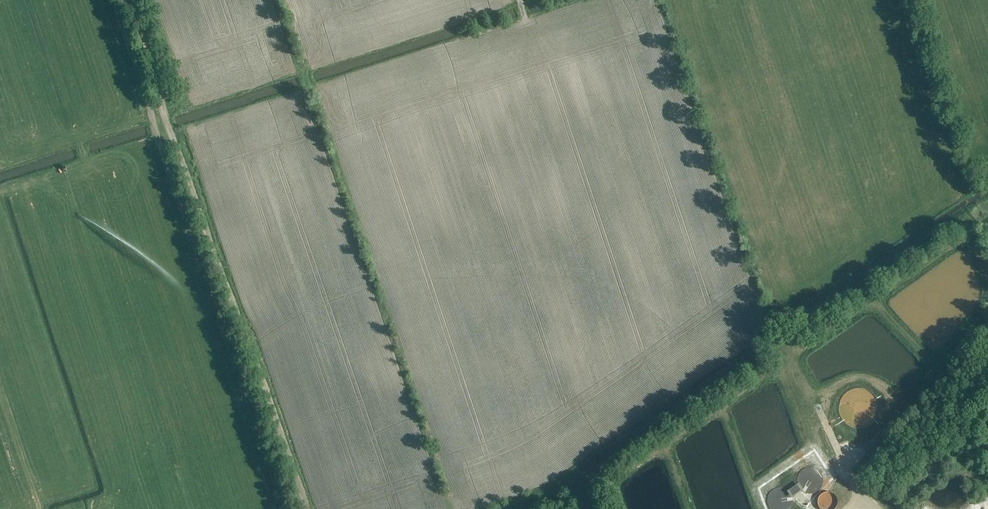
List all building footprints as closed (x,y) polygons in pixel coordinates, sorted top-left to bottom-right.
[(800,483),(804,489),(812,484),(808,478),(800,483)] [(803,490),(798,483),(787,491),(791,498),(803,490)] [(844,501),(845,489),(829,486),(828,499),(844,501)]
